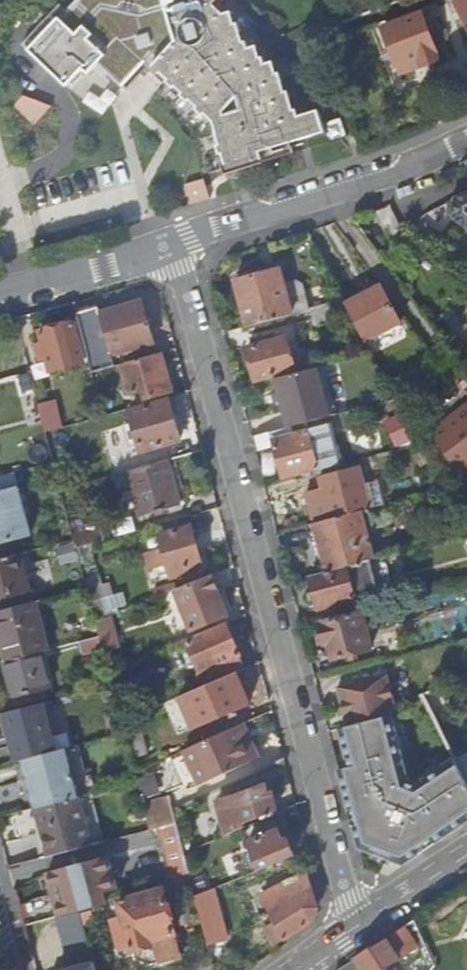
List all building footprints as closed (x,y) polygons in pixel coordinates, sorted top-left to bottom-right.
[(227,174),(265,162),(261,153),(326,131),(320,112),(300,119),(298,111),(295,111),(289,92),(286,93),(280,75),(278,76),(274,66),(267,67),(265,60),(261,61),(258,48),(249,51),(247,44),(244,45),(239,25),(236,27),(233,14),(225,16),(215,6),(221,0),(79,0),(68,12),(56,25),(61,30),(59,34),(59,37),(61,40),(40,62),(67,87),(83,70),(89,75),(99,65),(123,88),(154,54),(161,61),(153,69),(160,75),(162,73),(170,80),(168,83),(175,89),(177,87),(183,93),(181,96),(190,103),(192,101),(198,107),(196,110),(203,116),(205,114),(215,123),(218,132),(218,138),(221,145),(218,145),(221,155),(225,154),(228,164),(224,166),(227,174)] [(423,13),(385,27),(402,74),(440,60),(423,13)] [(51,107),(23,96),(12,108),(34,126),(51,107)] [(449,188),(445,219),(466,232),(466,180),(449,188)] [(248,326),(292,315),(292,314),(310,309),(304,285),(298,282),(285,285),(281,269),(235,281),(248,326)] [(352,318),(365,342),(400,322),(381,286),(345,304),(352,318)] [(320,326),(352,318),(345,304),(344,302),(315,309),(320,326)] [(93,372),(116,366),(113,355),(129,351),(130,356),(152,350),(151,345),(155,343),(145,304),(102,316),(100,309),(78,316),(93,372)] [(41,333),(45,346),(37,348),(41,361),(48,359),(52,373),(86,363),(75,323),(41,333)] [(288,338),(277,341),(275,335),(260,339),(262,345),(249,348),(253,366),(252,369),(254,377),(258,380),(297,370),(288,338)] [(163,353),(124,364),(132,394),(145,391),(148,399),(174,392),(163,353)] [(330,416),(318,368),(278,379),(290,427),(330,416)] [(133,412),(144,452),(183,441),(171,401),(133,412)] [(431,429),(462,471),(466,467),(466,402),(431,429)] [(47,433),(63,429),(56,404),(40,408),(47,433)] [(399,445),(415,436),(404,414),(387,423),(399,445)] [(298,441),(275,447),(284,478),(339,464),(329,428),(325,429),(324,426),(296,433),(298,441)] [(273,439),(275,447),(298,441),(296,433),(273,439)] [(386,456),(379,458),(381,465),(388,462),(386,456)] [(170,460),(130,472),(143,517),(183,506),(170,460)] [(362,511),(371,508),(359,468),(321,478),(332,519),(362,511)] [(0,478),(0,544),(32,536),(15,474),(0,478)] [(371,546),(362,511),(332,519),(316,523),(325,558),(371,546)] [(78,550),(106,541),(102,525),(73,532),(75,540),(78,550)] [(162,536),(166,551),(151,555),(154,567),(169,564),(173,579),(192,574),(190,568),(204,564),(194,528),(162,536)] [(0,560),(0,599),(33,590),(23,554),(0,560)] [(372,560),(311,576),(321,610),(358,601),(357,598),(381,592),(372,560)] [(167,565),(154,568),(159,589),(172,587),(167,565)] [(214,578),(178,593),(195,631),(230,616),(214,578)] [(49,652),(36,604),(0,613),(0,623),(5,641),(2,642),(7,662),(42,653),(49,652)] [(323,624),(328,645),(330,644),(334,659),(373,649),(364,612),(323,624)] [(188,639),(203,672),(217,666),(219,670),(226,667),(224,663),(228,661),(242,655),(228,622),(188,639)] [(85,655),(105,650),(102,638),(81,643),(85,655)] [(51,688),(42,653),(7,662),(6,662),(15,698),(30,694),(32,701),(46,697),(44,690),(51,688)] [(261,662),(217,682),(224,697),(217,700),(224,716),(251,703),(243,685),(265,676),(261,662)] [(217,666),(203,672),(205,677),(219,670),(217,666)] [(460,758),(421,782),(415,780),(393,714),(399,712),(389,673),(338,687),(349,725),(340,728),(351,766),(340,769),(350,808),(355,807),(359,824),(355,825),(361,847),(392,874),(425,852),(422,849),(438,838),(441,842),(466,824),(466,772),(460,758)] [(24,760),(57,752),(44,703),(4,714),(18,763),(24,760)] [(238,728),(187,751),(202,785),(253,761),(238,728)] [(84,796),(94,794),(80,746),(68,749),(81,797),(84,796)] [(44,807),(81,797),(68,749),(57,752),(24,760),(37,808),(44,807)] [(270,794),(275,793),(272,781),(267,783),(270,794)] [(281,811),(275,793),(270,794),(267,783),(235,794),(220,797),(230,833),(281,811)] [(81,797),(44,807),(48,820),(43,821),(52,856),(96,845),(91,828),(103,825),(95,794),(94,794),(84,796),(81,797)] [(161,829),(179,823),(176,812),(172,798),(146,805),(153,830),(161,829)] [(350,808),(355,825),(359,824),(355,807),(350,808)] [(168,855),(186,851),(179,823),(161,829),(168,855)] [(103,825),(91,828),(96,845),(107,842),(103,825)] [(284,838),(289,836),(285,827),(280,829),(284,838)] [(297,855),(289,836),(284,838),(280,829),(251,841),(262,868),(297,855)] [(422,849),(425,852),(441,842),(438,838),(422,849)] [(107,892),(120,889),(111,856),(51,872),(62,916),(83,911),(110,904),(107,892)] [(310,873),(258,897),(276,922),(266,929),(278,946),(316,921),(320,906),(310,873)] [(224,924),(214,888),(198,895),(208,929),(224,924)] [(155,942),(179,936),(167,890),(124,902),(127,916),(117,920),(124,946),(135,944),(137,951),(156,946),(155,942)] [(359,960),(365,969),(388,969),(417,951),(404,931),(359,960)] [(156,946),(137,951),(139,961),(152,966),(185,957),(179,936),(155,942),(156,946)] [(97,962),(66,969),(99,969),(97,962)]
